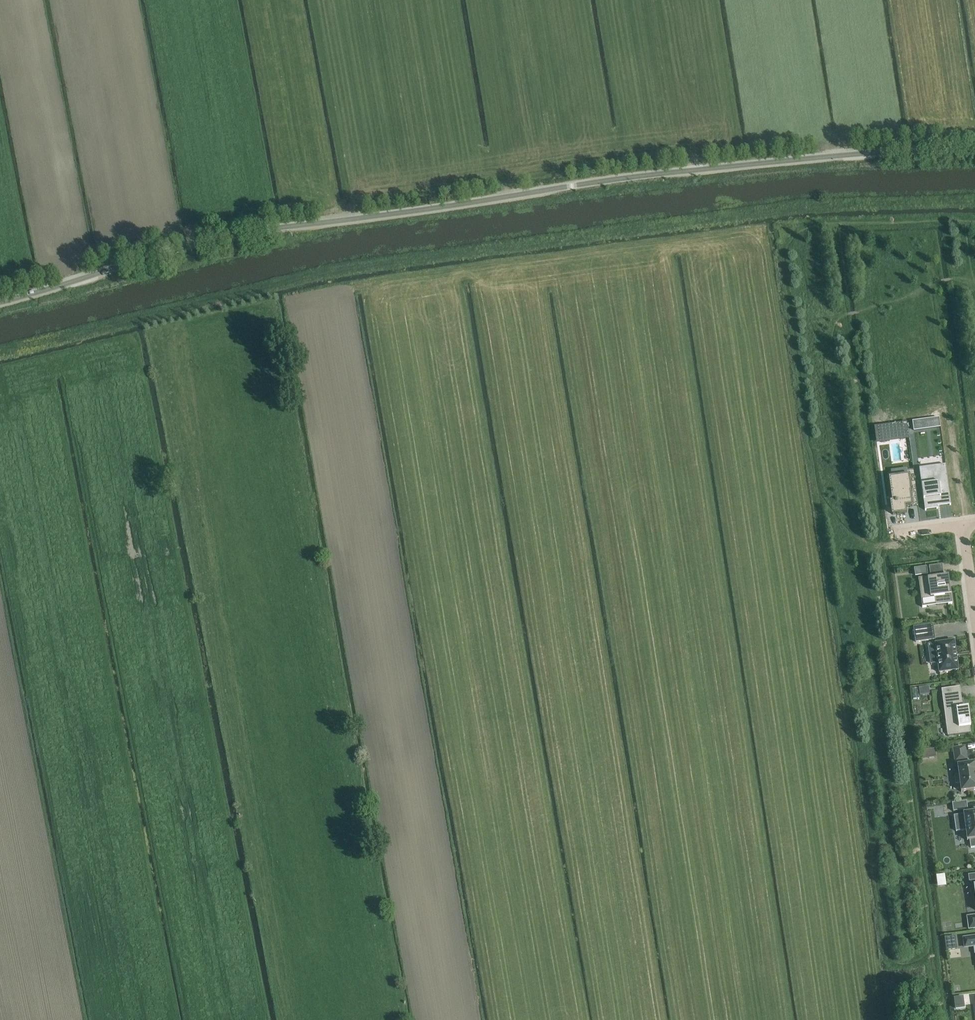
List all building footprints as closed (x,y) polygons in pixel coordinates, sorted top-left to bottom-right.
[(907,422),(878,426),(881,442),(888,441),(888,437),(901,435),(902,439),(909,438),(907,422)] [(932,468),(920,470),(925,510),(938,509),(936,496),(947,494),(944,473),(933,474),(932,468)] [(907,476),(889,478),(891,494),(895,494),(896,502),(891,502),(893,514),(905,513),(905,506),(910,505),(910,506),(918,505),(914,471),(906,472),(907,476)] [(927,567),(914,569),(914,570),(915,570),(916,576),(922,575),(927,574),(926,568),(927,568),(927,567)] [(930,577),(918,578),(919,580),(921,579),(922,584),(923,587),(926,587),(927,599),(936,597),(937,605),(952,603),(952,602),(950,602),(949,596),(951,596),(949,576),(931,578),(930,577)] [(933,625),(914,627),(916,642),(935,639),(933,625)] [(931,663),(938,662),(939,673),(958,670),(955,641),(935,643),(937,653),(930,654),(931,663)] [(919,688),(920,695),(929,693),(929,687),(919,688)] [(963,708),(962,698),(951,700),(950,688),(942,689),(943,701),(945,701),(948,722),(953,721),(955,735),(971,733),(970,726),(971,726),(968,707),(963,708)] [(921,748),(921,755),(935,753),(934,746),(921,748)] [(974,790),(974,763),(967,764),(966,760),(967,760),(965,746),(953,748),(955,762),(958,761),(959,765),(958,765),(959,774),(955,775),(956,783),(960,783),(961,792),(974,790)] [(964,802),(952,803),(954,811),(965,810),(964,802)] [(964,814),(964,813),(964,814),(954,816),(956,831),(966,830),(967,840),(967,841),(968,840),(970,840),(971,848),(974,847),(974,812),(964,814)] [(935,875),(936,886),(946,885),(944,874),(935,875)] [(956,937),(945,939),(946,950),(957,948),(956,937)] [(964,938),(965,947),(974,946),(974,953),(974,937),(964,938)] [(963,997),(954,998),(956,1009),(964,1007),(963,997)]
